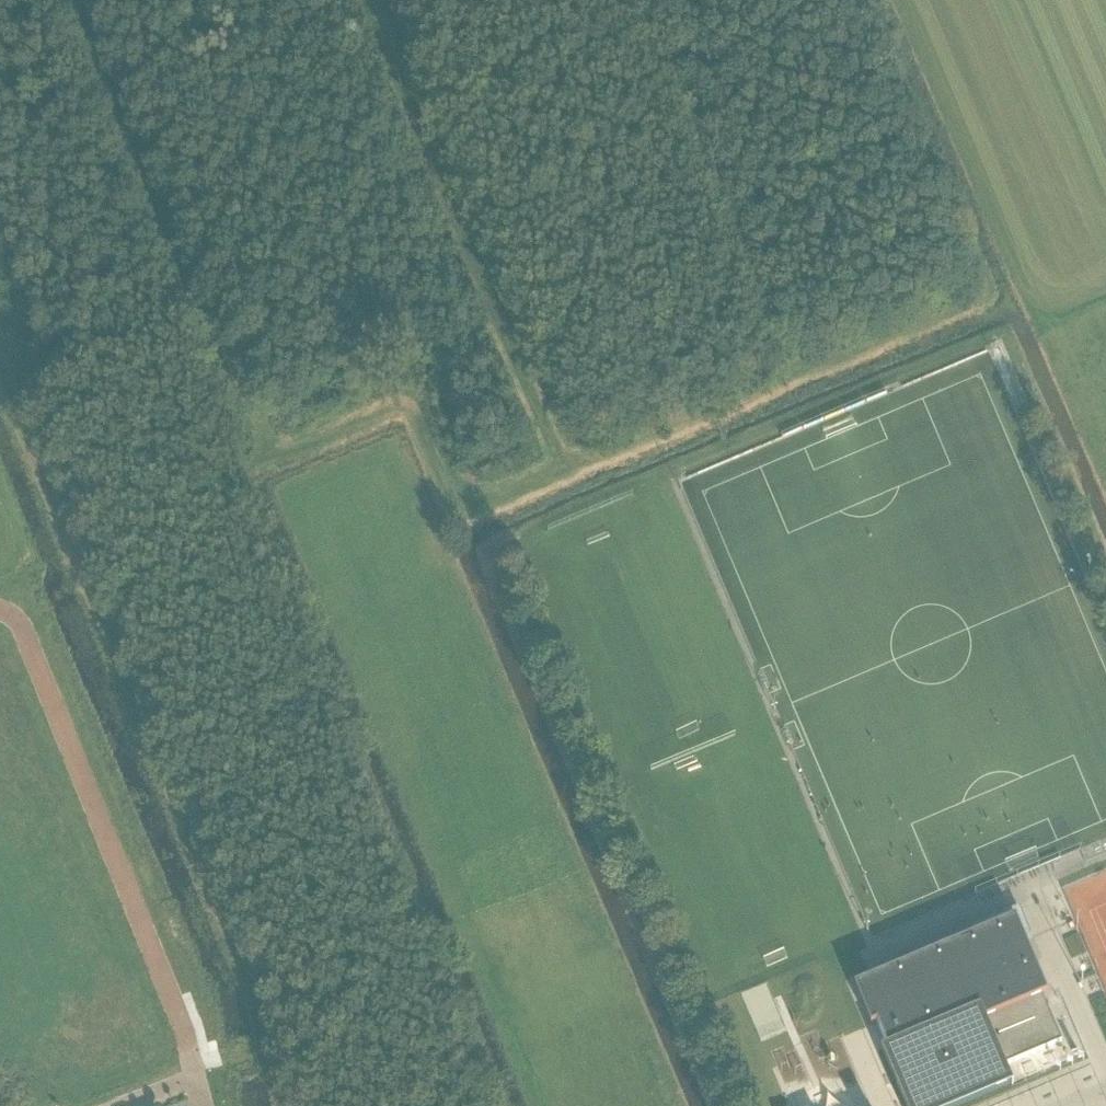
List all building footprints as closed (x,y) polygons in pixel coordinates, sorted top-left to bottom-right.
[(854,987),(871,1026),(878,1024),(888,1048),(881,1051),(905,1105),(967,1105),(1014,1086),(1005,1066),(1062,1042),(1047,1007),(1029,964),(1034,962),(1016,919),(998,926),(854,987)]
